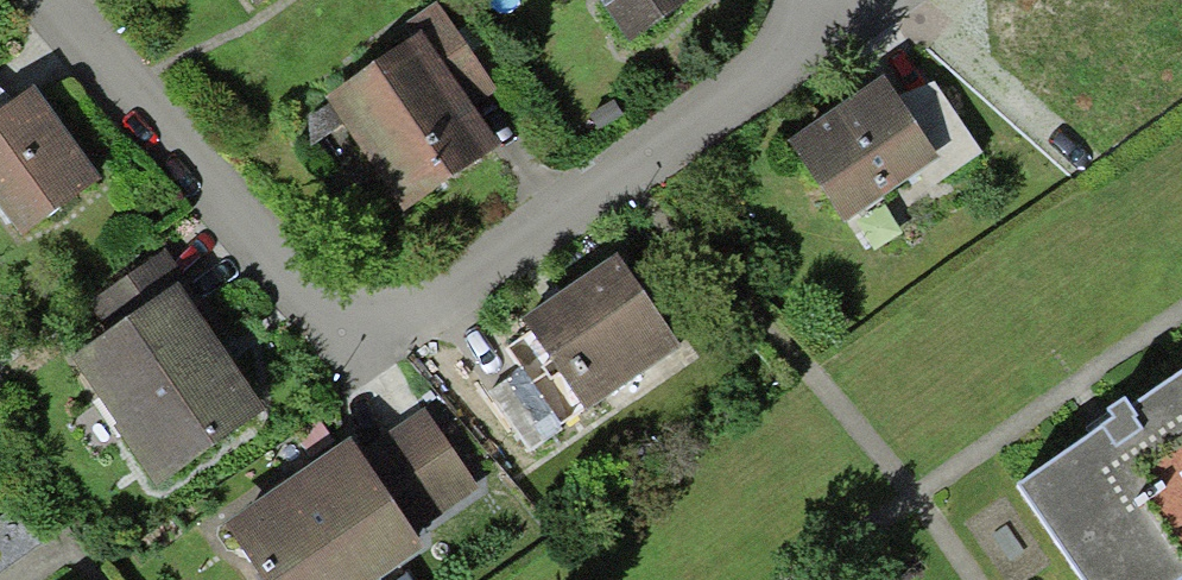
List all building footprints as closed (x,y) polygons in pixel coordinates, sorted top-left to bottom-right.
[(655,0),(582,0),(603,33),(655,0)] [(382,210),(482,146),(456,105),(490,83),(441,7),(307,94),(382,210)] [(831,218),(924,153),(870,76),(777,140),(831,218)] [(79,181),(18,92),(0,104),(0,214),(10,228),(79,181)] [(581,394),(676,329),(613,237),(518,302),(581,394)] [(149,461),(254,393),(178,277),(186,273),(166,243),(90,292),(101,308),(64,332),(149,461)] [(1172,341),(1178,350),(1011,461),(1090,579),(1134,579),(1181,548),(1181,335),(1172,341)] [(478,480),(421,397),(354,442),(343,427),(221,510),(269,579),(359,579),(355,575),(421,531),(415,522),(478,480)]
